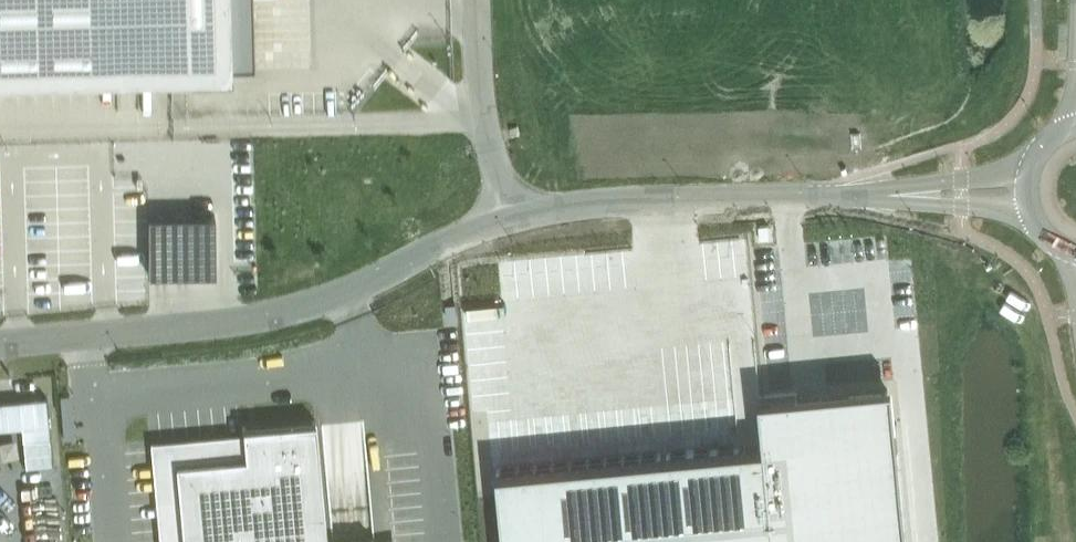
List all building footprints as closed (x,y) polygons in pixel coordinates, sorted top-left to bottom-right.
[(17,77),(35,77),(53,76),(70,76),(88,75),(106,75),(145,73),(164,73),(230,71),(229,60),(229,53),(229,32),(228,11),(228,0),(0,0),(0,78),(17,77)] [(229,60),(255,60),(253,0),(228,0),(229,60)] [(261,35),(260,44),(294,45),(294,36),(261,35)] [(164,73),(145,73),(145,84),(165,84),(164,73)] [(513,127),(510,127),(512,136),(515,135),(520,134),(518,125),(513,127)] [(214,215),(148,216),(148,273),(215,272),(214,215)] [(497,468),(504,541),(908,541),(897,423),(894,389),(798,398),(797,391),(781,393),(758,395),(763,443),(497,468)] [(0,401),(0,428),(21,426),(25,466),(52,463),(46,396),(0,401)] [(175,462),(182,541),(326,541),(315,420),(242,427),(242,432),(244,456),(175,462)] [(242,432),(150,440),(159,541),(182,541),(175,462),(244,456),(242,432)]
